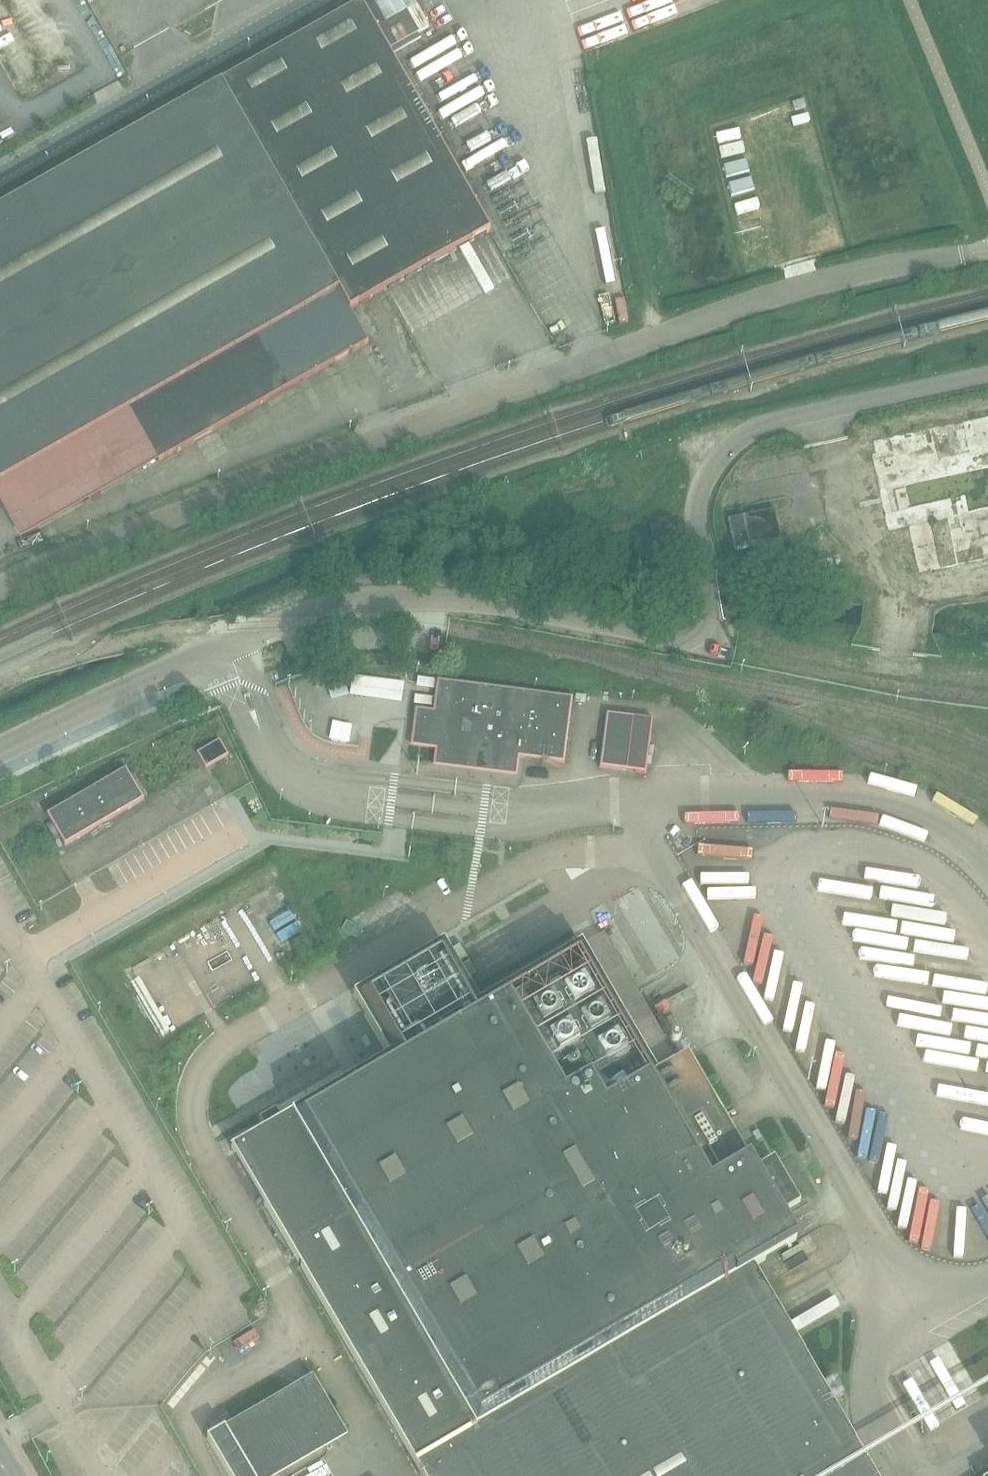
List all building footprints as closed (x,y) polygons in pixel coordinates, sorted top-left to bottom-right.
[(362,7),(385,46),(426,23),(413,0),(374,0),(362,7)] [(129,410),(159,461),(369,345),(349,310),(489,231),(385,46),(362,7),(360,3),(0,207),(0,483),(129,410)] [(505,251),(544,229),(539,221),(500,243),(505,251)] [(774,509),(742,516),(727,519),(734,550),(781,541),(774,509)] [(650,526),(652,539),(661,538),(659,524),(650,526)] [(830,571),(832,582),(847,579),(844,568),(830,571)] [(305,687),(389,695),(391,672),(338,667),(337,679),(296,675),(292,712),(303,713),(305,687)] [(465,761),(475,764),(486,763),(496,759),(504,751),(507,753),(507,757),(508,757),(508,753),(514,754),(514,757),(564,763),(572,697),(437,680),(432,720),(428,720),(428,721),(418,719),(417,729),(426,730),(424,745),(439,747),(438,756),(447,757),(449,745),(452,745),(457,754),(465,761)] [(318,713),(316,732),(336,735),(339,716),(318,713)] [(652,720),(607,714),(600,767),(645,773),(652,720)] [(196,752),(205,768),(228,755),(219,739),(196,752)] [(46,814),(64,846),(143,800),(125,768),(46,814)] [(695,839),(695,851),(746,853),(747,842),(695,839)] [(278,900),(257,912),(270,936),(291,924),(278,900)] [(602,978),(611,974),(616,988),(627,983),(607,927),(587,934),(602,978)] [(753,1268),(795,1243),(779,1215),(800,1203),(776,1162),(755,1174),(686,1057),(657,1074),(581,944),(481,1003),(446,942),(356,995),(391,1055),(231,1149),(422,1475),(875,1475),(753,1268)] [(251,1475),(266,1475),(343,1431),(312,1378),(223,1429),(251,1475)] [(223,1429),(206,1440),(227,1475),(251,1475),(223,1429)]
